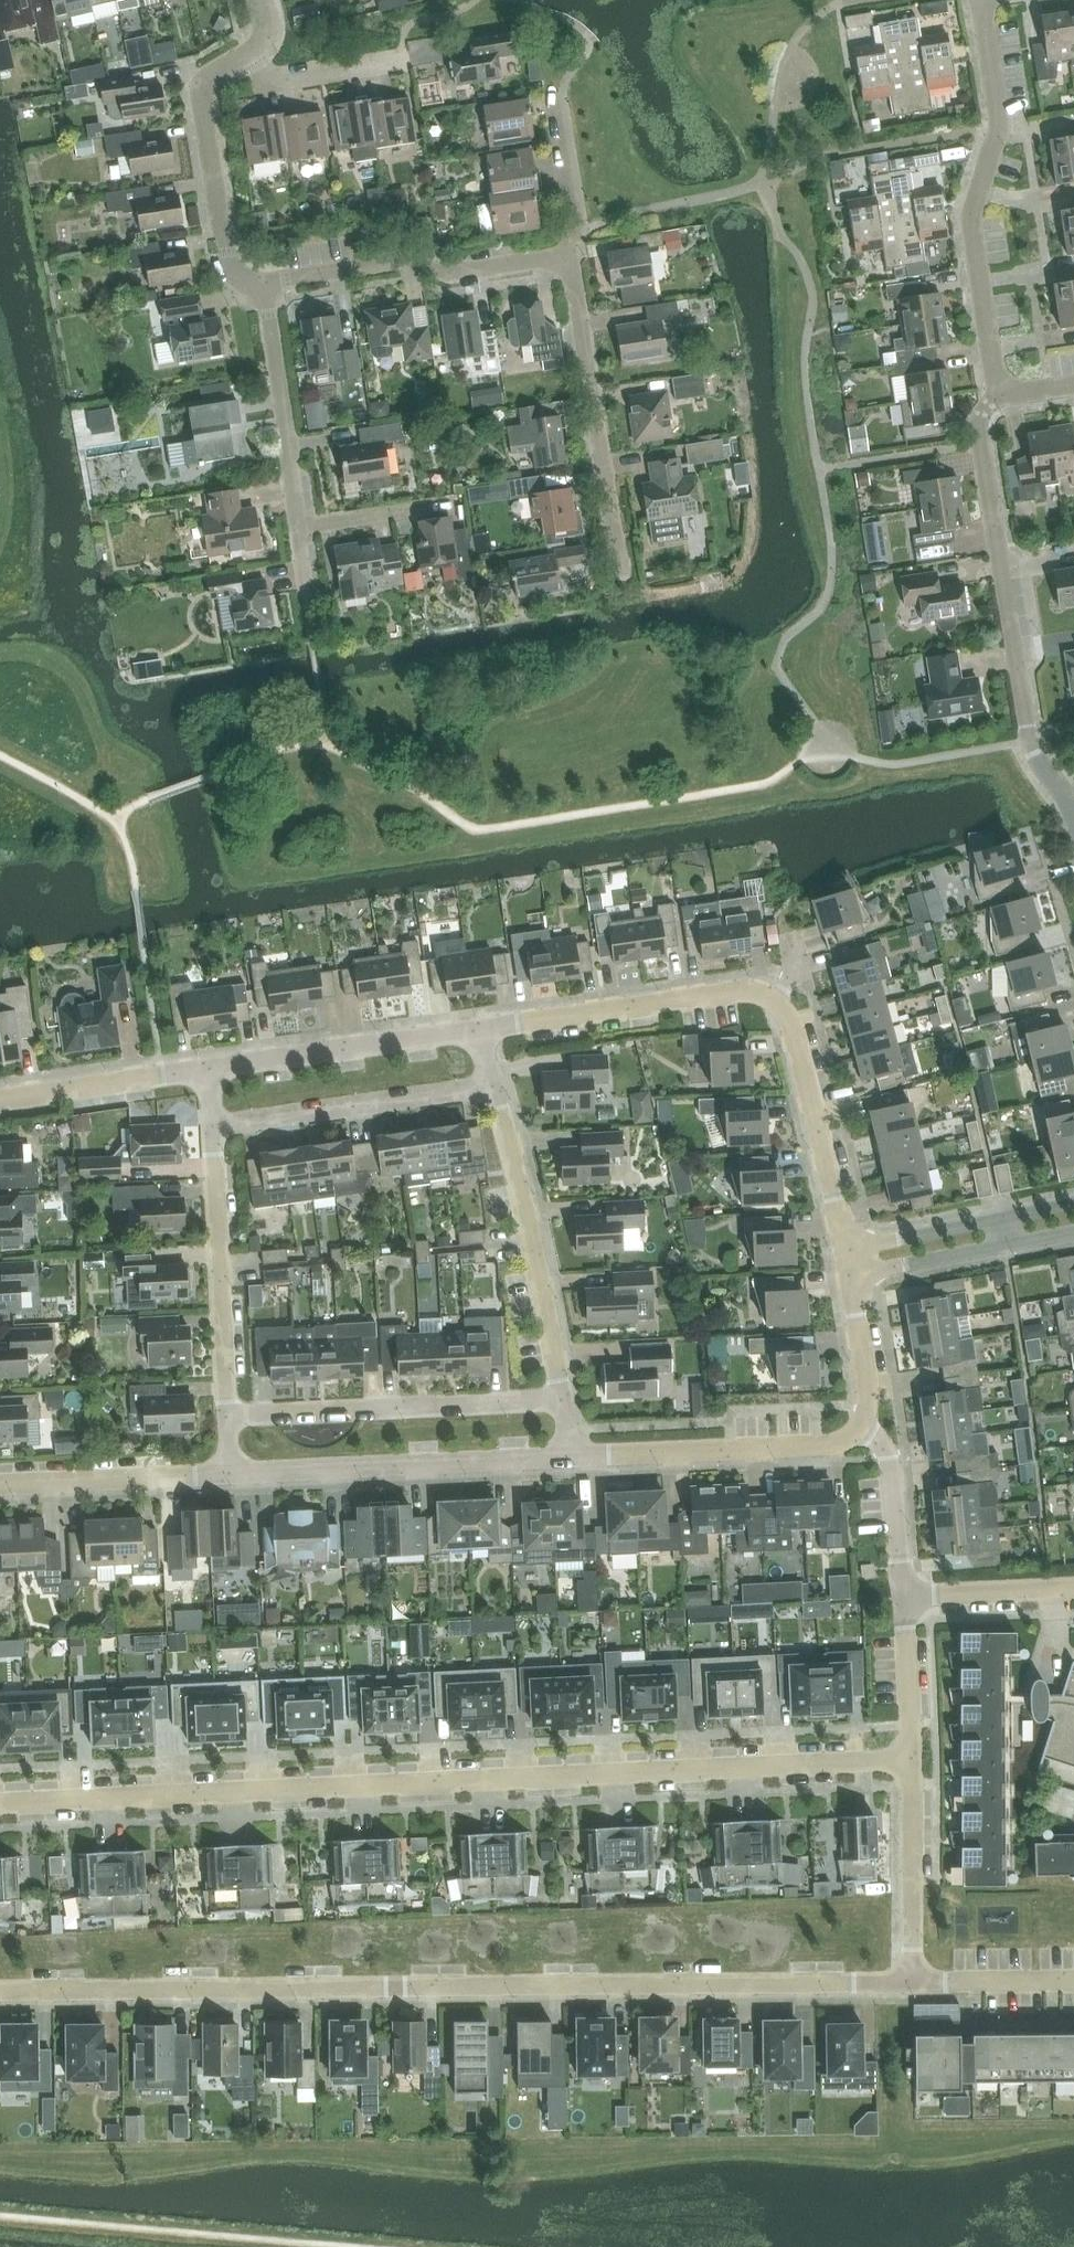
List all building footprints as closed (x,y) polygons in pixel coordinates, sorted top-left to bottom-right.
[(38,22),(43,42),(57,39),(48,0),(0,0),(0,32),(38,22)] [(56,21),(93,12),(90,0),(51,0),(56,21)] [(93,12),(94,17),(117,12),(115,0),(90,0),(93,12)] [(117,12),(141,6),(139,0),(115,0),(117,12)] [(380,11),(391,8),(389,0),(377,0),(380,11)] [(921,17),(947,13),(945,1),(919,5),(921,17)] [(847,30),(873,26),(871,14),(845,18),(847,30)] [(1063,16),(1070,60),(1073,59),(1073,15),(1063,16)] [(1057,61),(1070,60),(1063,16),(1041,20),(1046,51),(1033,53),(1037,83),(1056,80),(1057,61)] [(916,18),(897,21),(904,68),(952,60),(948,35),(920,39),(916,18)] [(904,68),(897,21),(877,25),(881,46),(854,51),(858,75),(904,68)] [(181,48),(177,26),(130,36),(134,57),(181,48)] [(516,55),(513,32),(481,36),(483,50),(450,55),(455,87),(499,80),(496,58),(516,55)] [(77,70),(111,66),(109,53),(75,57),(77,70)] [(956,85),(952,60),(904,68),(912,114),(931,110),(928,89),(956,85)] [(912,114),(904,68),(858,75),(863,101),(889,96),(892,117),(912,114)] [(106,104),(109,104),(111,116),(117,119),(123,118),(123,122),(165,115),(160,85),(144,88),(142,84),(138,82),(134,82),(131,82),(130,78),(98,83),(101,102),(106,104)] [(415,144),(408,99),(370,104),(370,105),(376,146),(375,146),(376,150),(415,144)] [(377,158),(376,150),(375,146),(376,146),(370,105),(370,104),(370,101),(330,107),(337,152),(354,150),(355,161),(377,158)] [(489,147),(533,140),(528,102),(483,109),(489,147)] [(957,119),(965,118),(963,105),(955,107),(957,119)] [(322,113),(282,119),(288,159),(287,159),(287,164),(328,157),(322,113)] [(288,159),(282,119),(281,114),(243,120),(250,165),(287,159),(288,159)] [(879,119),(870,120),(861,122),(864,134),(882,131),(879,119)] [(107,155),(112,157),(128,155),(131,174),(173,168),(169,139),(142,144),(140,131),(103,137),(107,155)] [(1073,160),(1073,137),(1050,141),(1053,163),(1073,160)] [(486,158),(492,195),(492,196),(534,189),(537,189),(531,150),(486,158)] [(936,154),(888,162),(897,220),(943,213),(939,187),(912,192),(908,171),(938,166),(936,154)] [(1053,163),(1057,186),(1073,183),(1073,160),(1053,163)] [(897,220),(888,162),(867,165),(872,199),(846,203),(850,227),(897,220)] [(149,187),(117,192),(107,193),(110,212),(120,211),(126,215),(138,212),(141,231),(183,225),(178,196),(152,201),(149,187)] [(492,196),(492,195),(487,196),(494,236),(540,228),(534,189),(492,196)] [(1061,211),(1064,234),(1073,232),(1073,209),(1061,211)] [(947,238),(943,213),(897,220),(905,266),(923,263),(920,242),(947,238)] [(253,216),(255,231),(269,229),(267,214),(253,216)] [(905,266),(897,220),(850,227),(854,253),(881,249),(885,269),(905,266)] [(1064,234),(1068,256),(1073,255),(1073,232),(1064,234)] [(636,250),(607,254),(612,288),(620,287),(623,306),(656,301),(649,250),(664,248),(662,234),(634,238),(636,250)] [(129,266),(135,270),(147,268),(151,287),(193,280),(188,251),(160,256),(158,243),(126,249),(129,266)] [(958,269),(956,257),(946,258),(949,271),(958,269)] [(877,270),(857,274),(859,285),(879,281),(877,270)] [(1073,305),(1073,281),(1054,285),(1057,307),(1073,305)] [(943,319),(940,299),(939,293),(922,296),(920,283),(885,289),(887,302),(898,300),(902,326),(943,319)] [(836,314),(850,313),(850,292),(836,293),(836,314)] [(200,298),(162,305),(165,321),(173,319),(175,328),(171,329),(177,364),(225,355),(220,322),(201,326),(199,315),(203,314),(200,298)] [(539,302),(513,306),(515,320),(510,321),(507,324),(510,344),(513,347),(519,346),(520,347),(530,346),(533,363),(540,362),(542,371),(560,368),(558,359),(563,358),(558,330),(544,332),(539,302)] [(660,322),(680,319),(677,303),(648,307),(650,324),(618,329),(623,366),(666,359),(660,322)] [(1057,307),(1061,330),(1073,328),(1073,305),(1057,307)] [(367,313),(373,350),(373,355),(377,359),(391,356),(395,352),(394,347),(402,345),(405,363),(431,359),(426,329),(412,331),(408,307),(367,313)] [(482,375),(499,373),(493,331),(478,333),(474,313),(442,318),(448,360),(464,358),(466,364),(470,369),(472,372),(476,374),(482,375)] [(335,318),(312,321),(304,323),(312,371),(333,368),(336,381),(359,377),(354,350),(340,353),(335,318)] [(928,361),(933,360),(931,348),(947,345),(943,319),(902,326),(904,338),(894,340),(896,353),(884,354),(886,367),(892,366),(928,361)] [(909,401),(950,395),(946,370),(930,372),(928,361),(892,366),(894,379),(905,377),(909,401)] [(675,402),(707,397),(703,373),(672,378),(675,402)] [(229,381),(213,384),(215,396),(231,393),(229,381)] [(635,442),(672,436),(665,394),(628,400),(635,442)] [(950,395),(909,401),(899,403),(905,441),(939,435),(937,423),(954,420),(950,395)] [(95,424),(118,423),(117,397),(94,398),(95,424)] [(189,410),(194,441),(168,445),(172,468),(233,459),(229,427),(241,425),(238,403),(189,410)] [(520,409),(522,424),(510,426),(514,454),(533,451),(536,469),(565,465),(558,416),(554,417),(552,404),(520,409)] [(868,414),(852,417),(857,441),(873,438),(868,414)] [(403,440),(400,423),(367,429),(370,444),(340,448),(345,482),(390,475),(385,443),(403,440)] [(1057,478),(1070,476),(1071,486),(1073,485),(1073,438),(1072,428),(1050,431),(1057,478)] [(1059,484),(1057,478),(1050,431),(1027,435),(1031,463),(1017,466),(1022,502),(1047,499),(1045,486),(1059,484)] [(164,434),(92,445),(97,480),(169,469),(164,434)] [(687,465),(722,460),(719,441),(684,447),(687,465)] [(683,539),(679,517),(695,515),(689,478),(679,480),(676,461),(649,466),(652,485),(643,486),(648,522),(650,521),(653,543),(683,539)] [(918,511),(960,504),(956,478),(938,481),(936,469),(902,474),(904,487),(914,485),(918,511)] [(509,481),(509,484),(495,486),(496,497),(511,495),(512,500),(531,497),(535,523),(540,522),(542,535),(555,533),(556,538),(582,534),(579,512),(572,513),(569,491),(545,494),(542,476),(509,481)] [(237,494),(207,498),(210,517),(203,518),(209,557),(259,550),(253,511),(239,513),(237,494)] [(947,532),(964,530),(960,504),(918,511),(922,536),(912,538),(913,550),(949,544),(947,532)] [(458,580),(474,577),(468,542),(452,545),(448,518),(420,523),(423,545),(419,546),(422,568),(455,562),(458,580)] [(367,597),(364,582),(376,581),(377,588),(401,585),(395,546),(378,549),(377,542),(371,543),(335,549),(342,600),(367,597)] [(556,569),(584,565),(582,548),(553,552),(554,557),(508,564),(511,582),(512,582),(515,599),(560,592),(556,569)] [(1054,573),(1059,607),(1073,605),(1073,570),(1054,573)] [(238,572),(206,577),(209,593),(228,590),(234,631),(271,625),(264,582),(240,586),(238,572)] [(414,573),(404,575),(407,591),(417,589),(414,573)] [(929,573),(900,578),(905,606),(920,604),(923,622),(937,620),(938,625),(940,628),(944,631),(952,630),(954,626),(955,622),(955,617),(967,615),(962,584),(931,588),(929,573)] [(140,667),(167,663),(165,646),(138,650),(140,667)] [(982,711),(977,678),(959,681),(958,671),(959,671),(957,654),(927,659),(931,685),(924,686),(929,719),(947,716),(948,722),(965,719),(964,714),(982,711)] [(976,856),(974,856),(976,887),(980,902),(1016,891),(1012,878),(1023,875),(1013,841),(974,852),(976,856)] [(916,912),(884,919),(888,939),(914,933),(911,918),(950,909),(946,890),(960,887),(956,868),(967,865),(964,850),(920,860),(924,880),(910,883),(916,912)] [(851,889),(813,901),(823,934),(834,930),(838,943),(865,935),(861,922),(870,919),(853,891),(852,891),(851,889)] [(756,895),(719,901),(727,956),(751,953),(750,943),(763,941),(756,895)] [(992,910),(990,910),(992,942),(996,956),(1032,946),(1028,933),(1039,930),(1029,897),(991,907),(992,910)] [(727,956),(719,901),(681,906),(688,952),(701,950),(702,960),(727,956)] [(635,919),(640,960),(666,956),(665,948),(678,946),(672,903),(658,905),(657,915),(645,917),(642,908),(633,909),(635,919)] [(640,960),(635,919),(611,922),(608,913),(594,915),(600,958),(613,956),(614,964),(640,960)] [(927,920),(935,937),(948,932),(940,914),(927,920)] [(556,981),(550,940),(548,929),(511,934),(517,977),(530,975),(531,984),(556,981)] [(550,940),(556,981),(580,977),(579,968),(592,966),(588,941),(575,943),(574,936),(550,940)] [(379,956),(385,997),(411,993),(410,985),(423,983),(417,940),(403,942),(402,952),(389,954),(387,945),(378,946),(379,956)] [(839,992),(878,981),(892,977),(882,941),(842,952),(846,964),(833,968),(839,992)] [(472,993),(496,989),(495,980),(508,978),(505,954),(492,956),(491,949),(466,952),(472,993)] [(448,997),(472,993),(466,952),(442,955),(442,958),(429,960),(433,989),(446,987),(448,997)] [(1007,964),(1006,965),(1007,996),(1011,1011),(1047,1002),(1043,989),(1054,986),(1045,952),(1007,962),(1007,964)] [(359,1000),(385,997),(379,956),(353,959),(354,968),(341,970),(345,995),(358,993),(359,1000)] [(298,1009),(292,968),(269,972),(266,962),(251,964),(257,1007),(271,1006),(272,1013),(298,1009)] [(936,980),(941,979),(946,978),(947,977),(943,964),(933,967),(936,980)] [(292,968),(298,1009),(324,1006),(323,998),(336,996),(333,971),(319,973),(318,965),(292,968)] [(103,1002),(87,1004),(86,1001),(84,998),(82,995),(79,994),(75,993),(72,993),(68,994),(66,996),(63,998),(61,1001),(61,1004),(61,1008),(59,1008),(65,1052),(119,1044),(115,1017),(113,1018),(110,1002),(128,999),(123,966),(99,970),(103,1002)] [(845,1013),(884,1003),(878,981),(839,992),(845,1013)] [(214,1030),(208,989),(195,991),(191,982),(169,985),(175,1027),(188,1025),(189,1034),(214,1030)] [(208,989),(214,1030),(238,1027),(237,1018),(250,1016),(246,991),(245,984),(208,989)] [(6,989),(7,994),(0,995),(0,1061),(21,1058),(17,1026),(32,1023),(26,985),(6,989)] [(935,998),(938,1012),(949,1009),(945,996),(935,998)] [(972,1023),(965,997),(952,1001),(959,1027),(972,1023)] [(851,1035),(889,1025),(884,1003),(845,1013),(851,1035)] [(952,1022),(949,1009),(938,1012),(942,1025),(952,1022)] [(1031,1059),(1070,1049),(1064,1024),(1051,1027),(1048,1014),(1010,1024),(1019,1062),(1031,1059)] [(857,1057),(895,1047),(889,1025),(851,1035),(857,1057)] [(738,1037),(701,1039),(701,1054),(710,1084),(712,1084),(712,1087),(751,1085),(750,1059),(739,1060),(738,1037)] [(895,1047),(857,1057),(863,1081),(876,1077),(880,1090),(905,1083),(895,1047)] [(1073,1075),(1073,1065),(1070,1049),(1032,1059),(1041,1097),(1066,1091),(1063,1078),(1073,1075)] [(573,1073),(544,1075),(545,1111),(593,1109),(592,1081),(607,1081),(606,1057),(572,1059),(573,1073)] [(636,1086),(638,1110),(667,1107),(665,1096),(666,1096),(665,1083),(636,1086)] [(876,1135),(915,1126),(907,1089),(881,1095),(884,1108),(871,1111),(876,1135)] [(753,1097),(725,1098),(700,1099),(701,1113),(717,1112),(726,1144),(727,1143),(727,1146),(767,1144),(766,1119),(754,1120),(753,1097)] [(1073,1139),(1073,1112),(1071,1113),(1069,1100),(1043,1106),(1051,1144),(1073,1139)] [(966,1124),(969,1137),(979,1135),(976,1121),(966,1124)] [(444,1127),(449,1166),(451,1177),(487,1172),(481,1131),(468,1133),(467,1123),(444,1127)] [(113,1157),(80,1159),(81,1180),(120,1178),(120,1164),(133,1163),(133,1164),(161,1163),(160,1160),(181,1159),(181,1160),(179,1127),(159,1128),(159,1126),(131,1127),(132,1145),(124,1146),(113,1157)] [(881,1157),(920,1148),(915,1126),(876,1135),(881,1157)] [(451,1177),(449,1166),(444,1127),(421,1130),(429,1180),(451,1177)] [(429,1182),(429,1180),(421,1130),(399,1133),(405,1173),(407,1186),(429,1182)] [(559,1165),(563,1168),(564,1183),(608,1181),(607,1157),(622,1156),(621,1132),(581,1134),(582,1148),(562,1149),(562,1152),(559,1156),(559,1165)] [(405,1173),(399,1133),(376,1137),(377,1146),(364,1148),(366,1160),(368,1172),(381,1171),(382,1176),(405,1173)] [(982,1148),(979,1135),(969,1137),(972,1151),(982,1148)] [(1059,1182),(1073,1179),(1073,1139),(1051,1144),(1059,1182)] [(350,1140),(327,1144),(335,1196),(371,1191),(368,1172),(366,1160),(364,1148),(352,1150),(350,1140)] [(5,1175),(6,1188),(39,1187),(38,1162),(22,1163),(22,1143),(0,1144),(0,1175),(5,1175)] [(335,1196),(327,1144),(305,1147),(313,1200),(335,1196)] [(744,1158),(764,1157),(763,1146),(744,1146),(744,1158)] [(313,1200),(305,1147),(283,1150),(290,1203),(313,1200)] [(886,1179),(925,1170),(920,1148),(881,1157),(886,1179)] [(290,1203),(283,1150),(259,1154),(261,1163),(248,1165),(254,1208),(290,1203)] [(768,1157),(740,1158),(741,1171),(731,1172),(731,1174),(740,1204),(742,1203),(742,1206),(781,1204),(780,1179),(769,1179),(768,1157)] [(993,1166),(999,1194),(1013,1191),(1008,1163),(993,1166)] [(987,1168),(973,1171),(978,1198),(992,1195),(987,1168)] [(925,1170),(886,1179),(891,1203),(910,1199),(913,1212),(933,1207),(925,1170)] [(66,1190),(67,1178),(46,1177),(45,1188),(66,1190)] [(154,1185),(127,1187),(114,1187),(115,1209),(141,1208),(142,1231),(184,1229),(183,1198),(154,1200),(154,1185)] [(3,1244),(4,1248),(19,1247),(19,1243),(22,1243),(21,1215),(36,1215),(36,1197),(18,1198),(18,1197),(0,1197),(0,1244),(3,1244)] [(622,1249),(622,1248),(635,1247),(634,1227),(643,1227),(642,1202),(607,1203),(608,1218),(576,1219),(576,1223),(574,1223),(572,1227),(572,1238),(575,1242),(577,1242),(578,1251),(622,1249)] [(744,1218),(745,1233),(753,1263),(755,1263),(755,1266),(795,1264),(793,1239),(782,1239),(781,1217),(744,1218)] [(459,1232),(460,1245),(485,1243),(484,1230),(459,1232)] [(416,1253),(430,1252),(428,1240),(415,1241),(416,1253)] [(321,1256),(319,1245),(307,1247),(308,1258),(321,1256)] [(331,1249),(332,1261),(345,1260),(344,1248),(331,1249)] [(287,1249),(262,1251),(263,1264),(288,1262),(287,1249)] [(485,1249),(473,1251),(475,1264),(487,1263),(485,1249)] [(154,1252),(123,1253),(124,1279),(129,1279),(130,1308),(155,1306),(155,1297),(188,1296),(187,1289),(191,1289),(190,1272),(186,1272),(186,1265),(154,1266),(154,1252)] [(430,1252),(416,1253),(417,1264),(431,1263),(430,1252)] [(1073,1295),(1073,1256),(1055,1259),(1060,1283),(1072,1285),(1073,1295)] [(345,1260),(332,1261),(333,1272),(346,1271),(345,1260)] [(21,1309),(20,1285),(34,1284),(33,1262),(2,1264),(2,1277),(0,1277),(0,1310),(21,1309)] [(289,1268),(264,1271),(265,1284),(290,1282),(289,1268)] [(621,1288),(587,1290),(589,1323),(636,1321),(655,1320),(652,1297),(651,1272),(620,1274),(621,1288)] [(793,1277),(753,1278),(765,1323),(767,1323),(767,1326),(807,1324),(805,1299),(794,1299),(793,1277)] [(968,1315),(964,1294),(965,1293),(962,1278),(935,1283),(937,1296),(919,1299),(919,1302),(906,1304),(910,1325),(954,1317),(968,1315)] [(1073,1333),(1073,1305),(1056,1313),(1059,1335),(1061,1334),(1068,1333),(1068,1334),(1073,1333)] [(1014,1323),(1012,1308),(1002,1310),(1005,1324),(1014,1323)] [(464,1318),(465,1331),(468,1371),(490,1370),(490,1361),(503,1360),(501,1316),(464,1318)] [(178,1317),(141,1319),(143,1357),(150,1356),(150,1365),(191,1363),(189,1327),(178,1327),(178,1317)] [(913,1347),(958,1340),(954,1317),(910,1325),(913,1347)] [(378,1366),(376,1326),(376,1322),(337,1324),(340,1378),(363,1376),(363,1367),(378,1366)] [(340,1378),(337,1324),(315,1326),(315,1328),(315,1329),(317,1379),(340,1378)] [(423,1373),(420,1334),(408,1334),(406,1325),(381,1326),(383,1366),(398,1365),(398,1375),(423,1373)] [(27,1375),(26,1353),(52,1352),(51,1327),(11,1329),(11,1344),(0,1344),(0,1376),(27,1375)] [(293,1340),(292,1329),(292,1327),(256,1329),(258,1372),(271,1372),(272,1381),(295,1380),(293,1340)] [(317,1379),(315,1329),(315,1328),(292,1329),(293,1340),(295,1380),(317,1379)] [(468,1371),(465,1331),(443,1332),(445,1372),(468,1371)] [(445,1372),(443,1332),(420,1334),(423,1373),(445,1372)] [(1068,1334),(1067,1334),(1059,1335),(1061,1348),(1069,1353),(1072,1352),(1073,1369),(1073,1333),(1068,1334)] [(778,1383),(778,1386),(817,1384),(816,1359),(805,1359),(803,1336),(766,1338),(750,1339),(750,1355),(767,1354),(776,1384),(778,1383)] [(972,1337),(958,1340),(913,1347),(916,1367),(929,1365),(930,1367),(948,1365),(950,1378),(978,1374),(972,1337)] [(657,1395),(656,1371),(671,1371),(670,1346),(630,1348),(631,1364),(605,1365),(606,1380),(601,1383),(601,1391),(606,1393),(606,1398),(657,1395)] [(68,1375),(69,1407),(85,1406),(84,1374),(68,1375)] [(924,1417),(969,1412),(982,1410),(979,1388),(980,1388),(978,1374),(950,1378),(952,1390),(934,1393),(934,1395),(921,1397),(924,1417)] [(188,1433),(190,1430),(194,1430),(192,1396),(166,1397),(165,1384),(130,1386),(131,1413),(145,1413),(146,1432),(170,1431),(172,1433),(174,1435),(177,1436),(180,1436),(183,1436),(186,1435),(188,1433)] [(13,1407),(0,1407),(0,1441),(27,1439),(26,1419),(40,1419),(38,1394),(12,1396),(13,1407)] [(1028,1419),(1026,1404),(1017,1405),(1019,1420),(1028,1419)] [(927,1440),(972,1434),(969,1412),(924,1417),(927,1440)] [(963,1472),(1001,1467),(999,1452),(989,1454),(986,1432),(972,1434),(927,1440),(929,1460),(943,1459),(943,1461),(961,1459),(963,1472)] [(1002,1471),(1001,1467),(963,1472),(964,1484),(946,1486),(946,1489),(933,1490),(935,1511),(997,1505),(998,1502),(999,1498),(999,1493),(998,1489),(995,1483),(999,1478),(1001,1473),(1002,1471)] [(803,1482),(805,1528),(819,1527),(820,1548),(848,1547),(846,1516),(832,1516),(830,1480),(803,1482)] [(791,1529),(805,1528),(803,1482),(775,1483),(777,1519),(763,1520),(764,1551),(792,1550),(791,1529)] [(764,1551),(763,1520),(748,1520),(747,1484),(719,1486),(721,1532),(735,1531),(736,1552),(764,1551)] [(707,1533),(721,1532),(719,1486),(691,1487),(693,1521),(679,1522),(680,1550),(680,1555),(708,1554),(707,1533)] [(680,1550),(679,1522),(665,1523),(664,1491),(658,1492),(656,1489),(653,1488),(650,1487),(647,1487),(645,1488),(642,1490),(640,1493),(636,1493),(637,1537),(638,1552),(680,1550)] [(637,1537),(636,1493),(630,1493),(628,1491),(626,1489),(623,1489),(620,1489),(617,1490),(614,1491),(613,1494),(607,1494),(608,1526),(595,1527),(595,1532),(596,1554),(619,1552),(618,1538),(637,1537)] [(551,1503),(554,1556),(555,1562),(597,1560),(596,1554),(595,1532),(582,1533),(580,1501),(574,1501),(572,1499),(570,1498),(567,1497),(564,1497),(561,1498),(559,1500),(557,1502),(551,1503)] [(513,1564),(526,1563),(538,1563),(537,1556),(554,1556),(551,1503),(546,1503),(545,1501),(542,1499),(539,1498),(536,1498),(533,1499),(531,1501),(529,1504),(523,1504),(525,1536),(511,1536),(513,1562),(513,1564)] [(1039,1500),(1029,1501),(1030,1514),(1040,1513),(1039,1500)] [(513,1562),(511,1536),(511,1527),(497,1528),(496,1501),(468,1502),(470,1547),(488,1546),(489,1563),(513,1562)] [(449,1548),(470,1547),(468,1502),(439,1504),(440,1518),(426,1519),(428,1559),(450,1558),(449,1548)] [(384,1506),(386,1555),(426,1553),(424,1523),(411,1523),(410,1505),(384,1506)] [(999,1527),(997,1505),(935,1511),(937,1533),(999,1527)] [(346,1557),(386,1555),(384,1506),(357,1508),(358,1526),(345,1526),(346,1557)] [(209,1510),(211,1555),(212,1566),(254,1564),(252,1532),(237,1533),(236,1509),(209,1510)] [(196,1555),(211,1555),(209,1510),(183,1512),(184,1535),(168,1536),(170,1568),(196,1567),(196,1555)] [(300,1511),(302,1571),(304,1571),(308,1571),(312,1570),(316,1569),(319,1567),(321,1566),(324,1564),(327,1562),(340,1567),(338,1524),(325,1525),(324,1512),(311,1513),(311,1510),(300,1511)] [(297,1571),(302,1571),(300,1511),(289,1511),(289,1514),(276,1514),(276,1527),(263,1528),(265,1570),(278,1564),(282,1567),(287,1569),(292,1570),(297,1571)] [(62,1586),(60,1545),(45,1546),(44,1518),(27,1519),(24,1522),(15,1523),(18,1570),(34,1570),(41,1587),(62,1586)] [(113,1519),(115,1564),(132,1563),(133,1576),(159,1575),(157,1531),(142,1531),(141,1518),(113,1519)] [(84,1521),(84,1534),(69,1535),(71,1579),(98,1578),(97,1565),(115,1564),(113,1519),(84,1521)] [(15,1523),(7,1523),(4,1520),(0,1520),(0,1573),(0,1571),(18,1570),(15,1523)] [(1001,1548),(999,1527),(937,1533),(939,1554),(953,1552),(953,1555),(971,1553),(972,1567),(1000,1564),(999,1549),(1001,1548)] [(265,1592),(223,1593),(223,1614),(265,1613),(265,1592)] [(270,1616),(285,1615),(284,1596),(269,1597),(270,1616)] [(206,1598),(180,1598),(181,1616),(207,1615),(206,1598)] [(622,1614),(621,1598),(606,1599),(607,1616),(622,1614)] [(816,1601),(817,1617),(831,1616),(830,1600),(816,1601)] [(816,1601),(802,1602),(803,1618),(817,1617),(816,1601)] [(773,1602),(752,1603),(752,1616),(774,1615),(773,1602)] [(729,1605),(709,1606),(709,1619),(730,1618),(729,1605)] [(263,1646),(263,1623),(248,1623),(249,1646),(263,1646)] [(979,1633),(959,1632),(960,1652),(962,1652),(962,1668),(960,1668),(960,1687),(962,1687),(962,1703),(960,1704),(960,1759),(962,1759),(963,1775),(960,1775),(960,1795),(963,1795),(963,1811),(960,1811),(961,1831),(963,1831),(963,1847),(961,1847),(961,1866),(963,1866),(963,1886),(1005,1885),(1004,1742),(1012,1742),(1012,1704),(1004,1704),(1004,1653),(1016,1653),(1016,1632),(979,1633)] [(861,1651),(820,1653),(822,1716),(834,1716),(833,1710),(849,1709),(848,1696),(863,1696),(861,1651)] [(643,1720),(650,1720),(648,1662),(621,1663),(620,1652),(606,1653),(608,1696),(607,1696),(607,1697),(609,1697),(621,1696),(622,1721),(643,1720)] [(810,1717),(822,1716),(820,1653),(778,1655),(780,1699),(794,1699),(794,1712),(810,1711),(810,1717)] [(733,1657),(736,1716),(743,1716),(743,1715),(763,1714),(763,1701),(776,1700),(773,1655),(733,1657)] [(729,1717),(736,1716),(733,1657),(692,1659),(695,1704),(708,1703),(708,1716),(729,1715),(729,1717)] [(687,1660),(648,1662),(650,1720),(656,1720),(656,1719),(676,1718),(677,1718),(677,1717),(676,1696),(689,1695),(687,1660)] [(1038,1679),(1037,1679),(1035,1680),(1034,1680),(1033,1681),(1033,1682),(1032,1685),(1031,1687),(1030,1690),(1030,1692),(1030,1695),(1030,1706),(1030,1710),(1030,1711),(1032,1718),(1034,1720),(1036,1721),(1038,1722),(1041,1722),(1044,1721),(1045,1719),(1052,1721),(1036,1773),(1038,1774),(1043,1757),(1073,1767),(1073,1670),(1071,1670),(1073,1662),(1073,1661),(1072,1661),(1061,1694),(1048,1694),(1048,1692),(1047,1689),(1047,1687),(1046,1685),(1044,1682),(1044,1681),(1042,1680),(1041,1679),(1040,1679),(1038,1679)] [(601,1664),(560,1666),(563,1728),(575,1727),(575,1723),(593,1722),(592,1709),(603,1708),(601,1664)] [(552,1728),(563,1728),(560,1666),(520,1668),(522,1712),(533,1711),(534,1725),(552,1724),(552,1728)] [(515,1668),(474,1670),(477,1730),(490,1729),(489,1727),(505,1726),(504,1711),(517,1710),(515,1668)] [(466,1730),(477,1730),(474,1670),(434,1672),(436,1709),(454,1709),(455,1728),(465,1728),(466,1730)] [(389,1675),(392,1733),(400,1733),(400,1732),(420,1731),(419,1717),(432,1717),(430,1672),(389,1675)] [(392,1733),(389,1675),(370,1676),(369,1675),(348,1676),(350,1721),(363,1720),(364,1733),(384,1732),(384,1734),(392,1733)] [(303,1678),(306,1740),(318,1739),(318,1735),(333,1735),(333,1721),(346,1721),(344,1676),(303,1678)] [(293,1741),(306,1740),(303,1678),(262,1680),(264,1725),(277,1724),(278,1737),(293,1736),(293,1741)] [(215,1682),(217,1740),(246,1739),(245,1722),(260,1722),(258,1680),(215,1682)] [(189,1742),(217,1740),(215,1682),(171,1685),(173,1726),(188,1725),(189,1742)] [(121,1687),(124,1745),(155,1743),(153,1720),(169,1719),(167,1685),(121,1687)] [(93,1746),(124,1745),(121,1687),(75,1689),(76,1723),(92,1723),(93,1746)] [(70,1689),(27,1691),(30,1749),(60,1747),(59,1734),(72,1734),(70,1689)] [(30,1749),(27,1691),(0,1693),(0,1742),(0,1750),(30,1749)] [(1055,1770),(1046,1797),(1073,1806),(1073,1777),(1055,1770)] [(834,1818),(841,1818),(843,1859),(838,1860),(843,1881),(837,1881),(837,1882),(877,1881),(874,1814),(834,1816),(834,1818)] [(746,1821),(749,1887),(789,1885),(789,1883),(783,1884),(785,1862),(780,1863),(778,1821),(786,1820),(786,1819),(746,1821)] [(710,1889),(749,1887),(746,1821),(707,1822),(707,1824),(715,1823),(716,1866),(711,1866),(716,1887),(710,1887),(710,1889)] [(619,1827),(623,1893),(662,1891),(662,1889),(656,1890),(658,1868),(653,1869),(651,1827),(659,1826),(659,1825),(619,1827)] [(583,1895),(623,1893),(619,1827),(580,1829),(580,1831),(587,1830),(589,1872),(584,1872),(589,1893),(583,1893),(583,1895)] [(531,1831),(492,1833),(495,1899),(535,1897),(535,1896),(529,1896),(531,1875),(526,1875),(524,1833),(532,1833),(531,1831)] [(456,1901),(495,1899),(492,1833),(453,1835),(453,1837),(460,1836),(462,1878),(457,1878),(461,1899),(456,1900),(456,1901)] [(365,1839),(368,1905),(407,1903),(407,1902),(402,1902),(404,1881),(399,1881),(397,1839),(404,1839),(404,1837),(365,1839)] [(329,1907),(368,1905),(365,1839),(326,1841),(326,1843),(333,1843),(335,1884),(330,1884),(335,1905),(329,1906),(329,1907)] [(1035,1876),(1067,1875),(1067,1877),(1073,1877),(1073,1842),(1034,1843),(1035,1876)] [(238,1845),(241,1911),(281,1910),(281,1908),(275,1908),(277,1887),(272,1887),(270,1845),(277,1845),(277,1843),(238,1845)] [(202,1913),(241,1911),(238,1845),(199,1847),(199,1849),(206,1848),(208,1890),(203,1891),(208,1911),(202,1912),(202,1913)] [(111,1851),(114,1917),(154,1916),(154,1914),(148,1914),(150,1893),(145,1893),(143,1851),(150,1851),(150,1849),(111,1851)] [(75,1919),(114,1917),(111,1851),(72,1853),(72,1855),(79,1855),(81,1896),(76,1897),(80,1918),(75,1918),(75,1919)] [(27,1922),(27,1920),(21,1921),(23,1899),(18,1900),(16,1858),(24,1857),(23,1856),(0,1857),(0,1923),(27,1922)] [(280,1908),(307,1907),(306,1896),(279,1897),(280,1908)] [(960,2004),(914,2004),(914,2020),(960,2019),(960,2004)] [(612,2035),(612,2020),(600,2020),(600,2016),(583,2016),(583,2021),(580,2021),(581,2073),(611,2073),(611,2075),(628,2075),(628,2035),(612,2035)] [(333,2053),(328,2053),(328,2069),(333,2069),(333,2073),(333,2083),(363,2083),(377,2083),(377,2076),(377,2059),(377,2057),(364,2057),(364,2023),(358,2023),(358,2017),(338,2017),(338,2023),(333,2023),(333,2053)] [(752,2067),(752,2032),(738,2032),(738,2019),(728,2019),(728,2018),(715,2018),(715,2019),(704,2019),(704,2032),(699,2032),(700,2050),(704,2050),(704,2065),(737,2065),(737,2067),(752,2067)] [(642,2020),(642,2068),(674,2068),(674,2073),(690,2073),(689,2037),(675,2037),(675,2020),(672,2020),(672,2019),(660,2019),(660,2020),(642,2020)] [(136,2025),(137,2085),(173,2085),(173,2094),(187,2094),(187,2056),(174,2057),(174,2025),(157,2025),(157,2020),(140,2020),(140,2025),(136,2025)] [(832,2024),(827,2024),(828,2076),(846,2076),(846,2089),(877,2088),(876,2061),(863,2061),(862,2024),(846,2024),(846,2020),(832,2020),(832,2024)] [(205,2025),(205,2074),(226,2074),(226,2087),(253,2087),(252,2056),(237,2056),(237,2024),(233,2024),(233,2021),(218,2021),(218,2025),(205,2025)] [(457,2093),(456,2084),(487,2083),(487,2101),(489,2101),(488,2097),(503,2097),(503,2046),(488,2046),(488,2021),(454,2022),(455,2093),(457,2093)] [(551,2021),(517,2021),(517,2054),(517,2068),(517,2074),(547,2074),(547,2087),(548,2112),(545,2112),(545,2118),(548,2118),(548,2129),(567,2128),(566,2087),(565,2033),(551,2033),(551,2021)] [(0,2072),(17,2072),(18,2090),(51,2090),(51,2059),(36,2059),(36,2026),(30,2026),(30,2022),(9,2022),(9,2026),(4,2026),(4,2045),(0,2045),(0,2072)] [(425,2046),(425,2022),(394,2022),(395,2071),(424,2071),(424,2077),(440,2077),(440,2046),(425,2046)] [(798,2023),(766,2023),(766,2076),(795,2076),(795,2089),(814,2089),(814,2053),(798,2054),(798,2023)] [(267,2024),(267,2075),(297,2075),(298,2088),(316,2088),(315,2059),(301,2059),(300,2024),(267,2024)] [(68,2026),(68,2079),(103,2078),(103,2091),(119,2090),(118,2052),(103,2052),(103,2025),(68,2026)] [(914,2035),(915,2091),(960,2090),(960,2082),(972,2082),(972,2083),(1073,2082),(1073,2033),(972,2034),(972,2042),(960,2043),(960,2034),(914,2035)] [(621,2093),(620,2108),(640,2109),(641,2094),(621,2093)] [(969,2098),(959,2098),(959,2114),(969,2113),(969,2098)] [(150,2129),(151,2104),(130,2103),(129,2128),(150,2129)] [(800,2106),(800,2122),(818,2123),(819,2107),(800,2106)] [(188,2114),(174,2114),(174,2137),(188,2137),(188,2114)]
